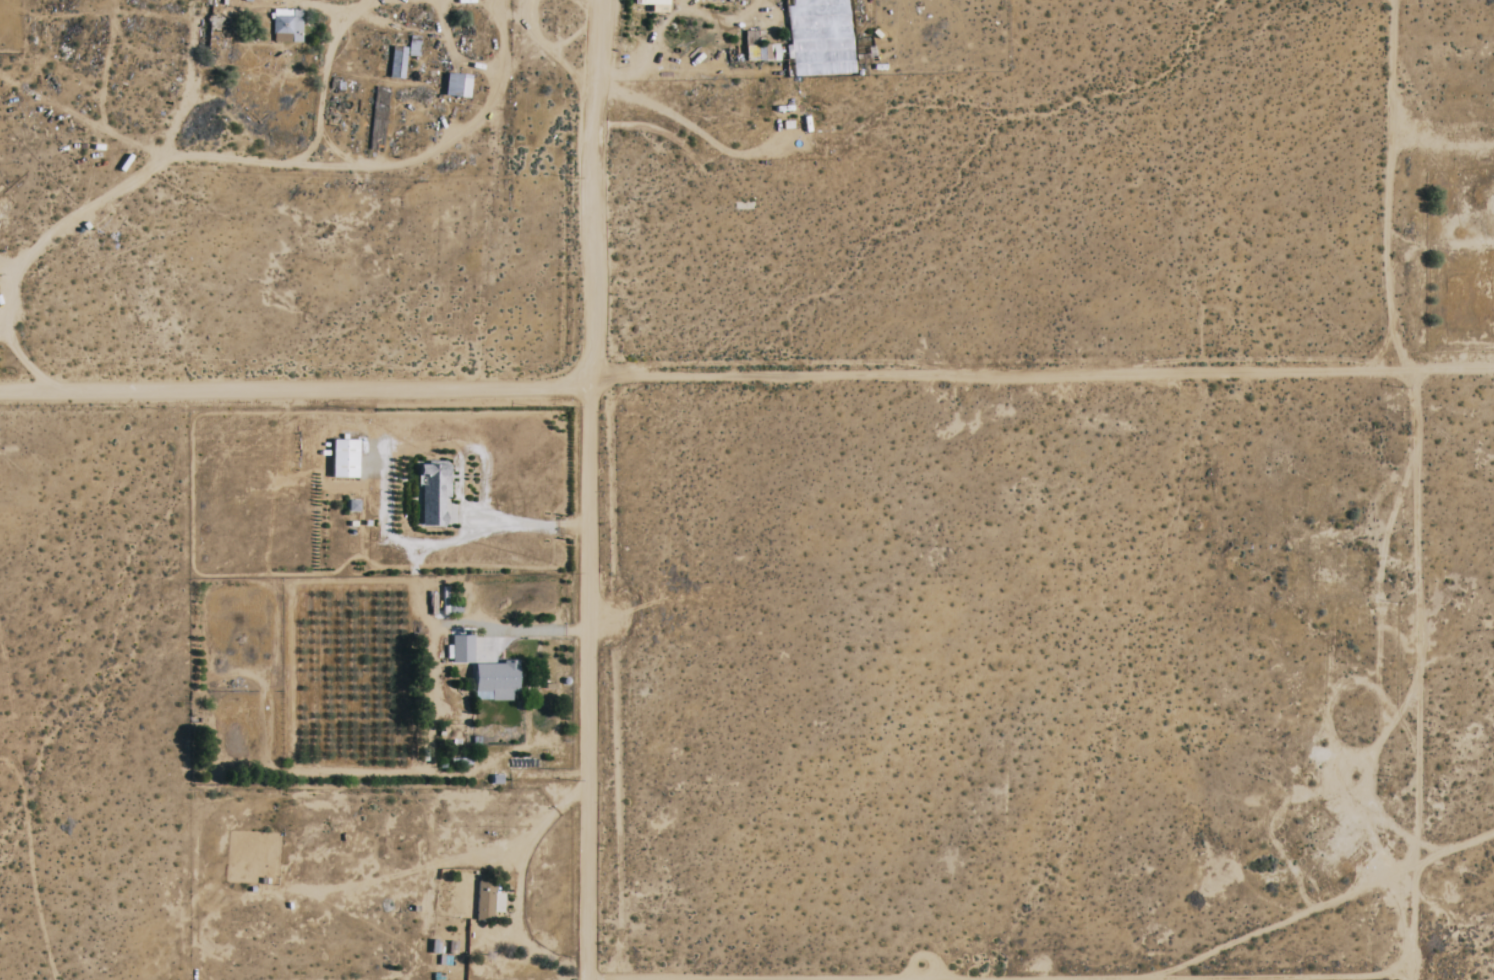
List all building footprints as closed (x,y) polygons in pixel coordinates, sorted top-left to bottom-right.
[(301,11),(273,10),(272,43),(300,44),(301,11)] [(408,57),(419,58),(419,38),(409,37),(408,57)] [(397,79),(404,80),(406,48),(399,48),(397,79)] [(469,100),(471,77),(447,74),(445,97),(469,100)] [(357,478),(358,440),(332,439),(331,477),(357,478)] [(445,527),(445,498),(450,498),(449,462),(418,462),(419,527),(445,527)] [(452,663),(473,662),(473,636),(451,637),(452,663)] [(512,701),(512,689),(518,689),(518,664),(475,663),(475,691),(492,691),(492,701),(512,701)] [(491,692),(475,692),(475,700),(491,700),(491,692)] [(492,920),(493,892),(477,892),(476,920),(492,920)]
